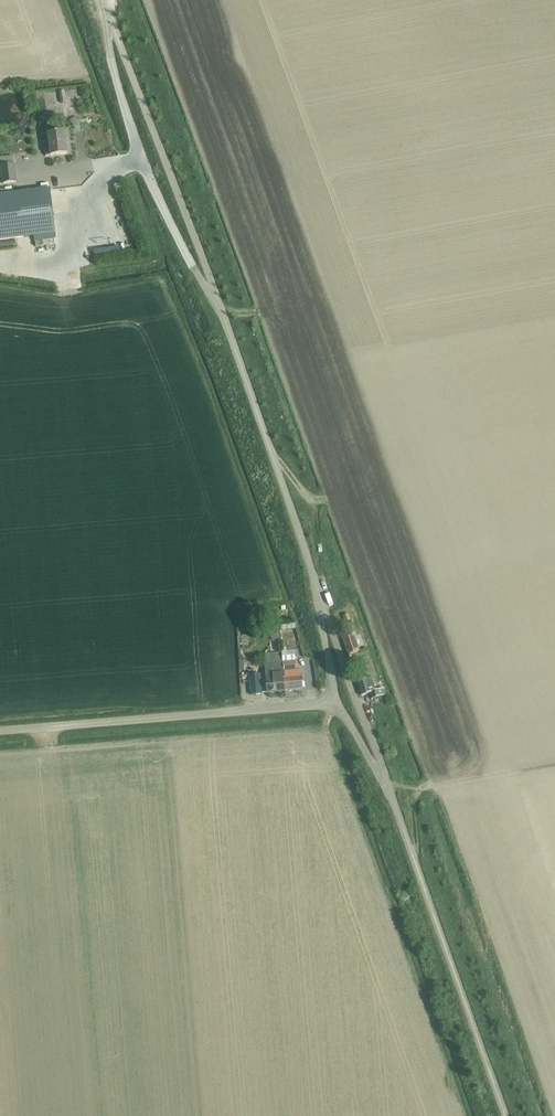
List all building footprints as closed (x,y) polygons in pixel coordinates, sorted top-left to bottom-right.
[(45,150),(46,155),(46,156),(50,156),(51,156),(68,154),(65,131),(48,133),(50,149),(45,150)] [(15,164),(1,166),(3,184),(17,182),(15,164)] [(0,196),(0,240),(55,233),(50,189),(0,196)] [(58,239),(37,239),(37,250),(58,249),(58,239)] [(348,615),(341,617),(344,624),(350,622),(348,615)] [(343,640),(349,655),(359,651),(354,637),(343,640)] [(294,651),(282,652),(283,662),(295,661),(294,651)] [(285,691),(303,689),(301,670),(296,670),(295,661),(283,662),(285,691)] [(285,691),(283,662),(266,663),(266,668),(267,693),(285,691)] [(238,676),(240,696),(261,694),(259,674),(238,676)] [(361,696),(369,694),(371,700),(386,697),(384,690),(376,692),(372,678),(357,681),(361,696)]
